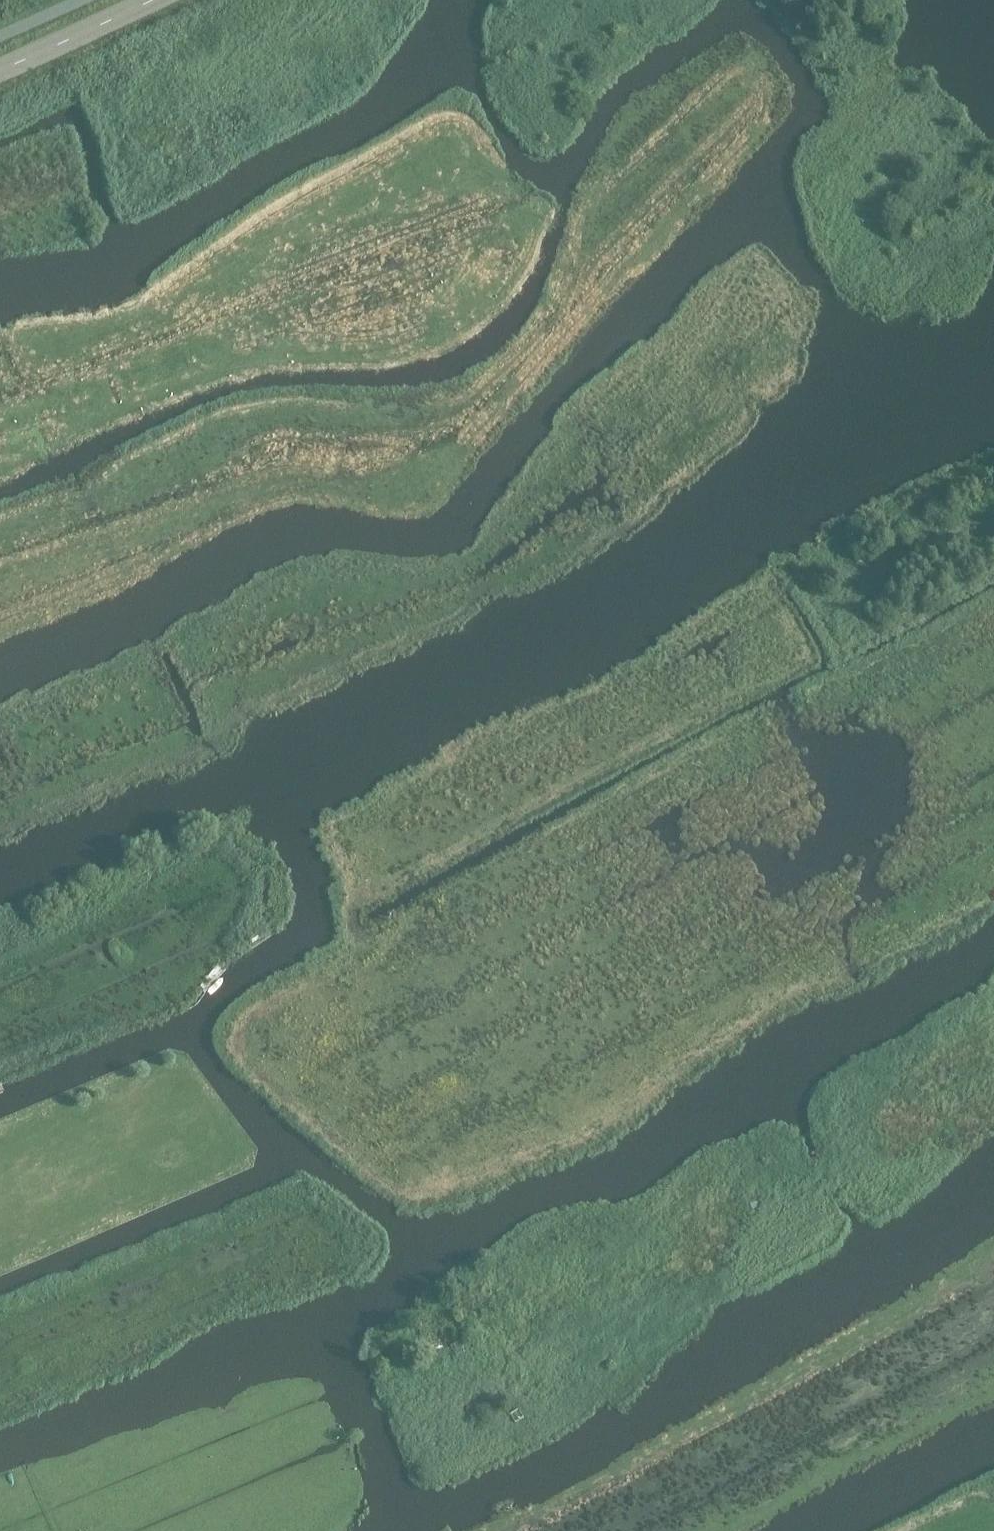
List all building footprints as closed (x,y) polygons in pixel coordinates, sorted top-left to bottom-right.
[(757,1199),(750,1201),(752,1209),(759,1207),(757,1199)]
